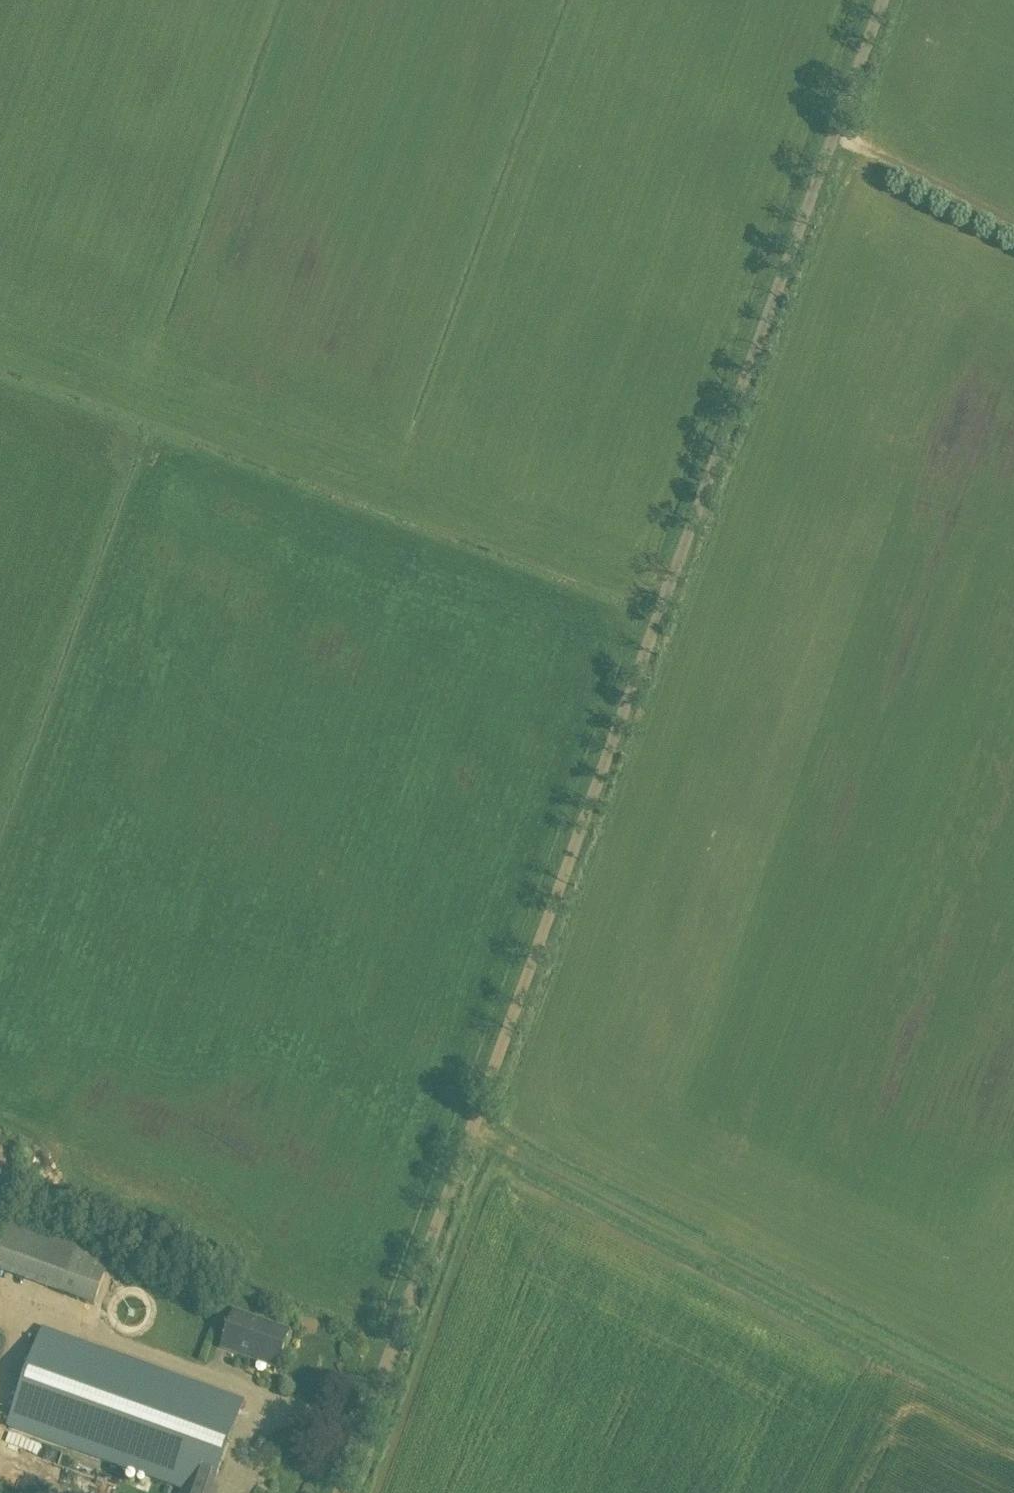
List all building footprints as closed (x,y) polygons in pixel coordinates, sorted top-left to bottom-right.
[(111,1262),(10,1226),(0,1255),(0,1273),(94,1307),(111,1262)] [(279,1364),(290,1333),(235,1314),(222,1349),(251,1359),(253,1354),(279,1364)] [(9,1427),(184,1490),(183,1492),(212,1492),(244,1403),(43,1331),(9,1427)]
